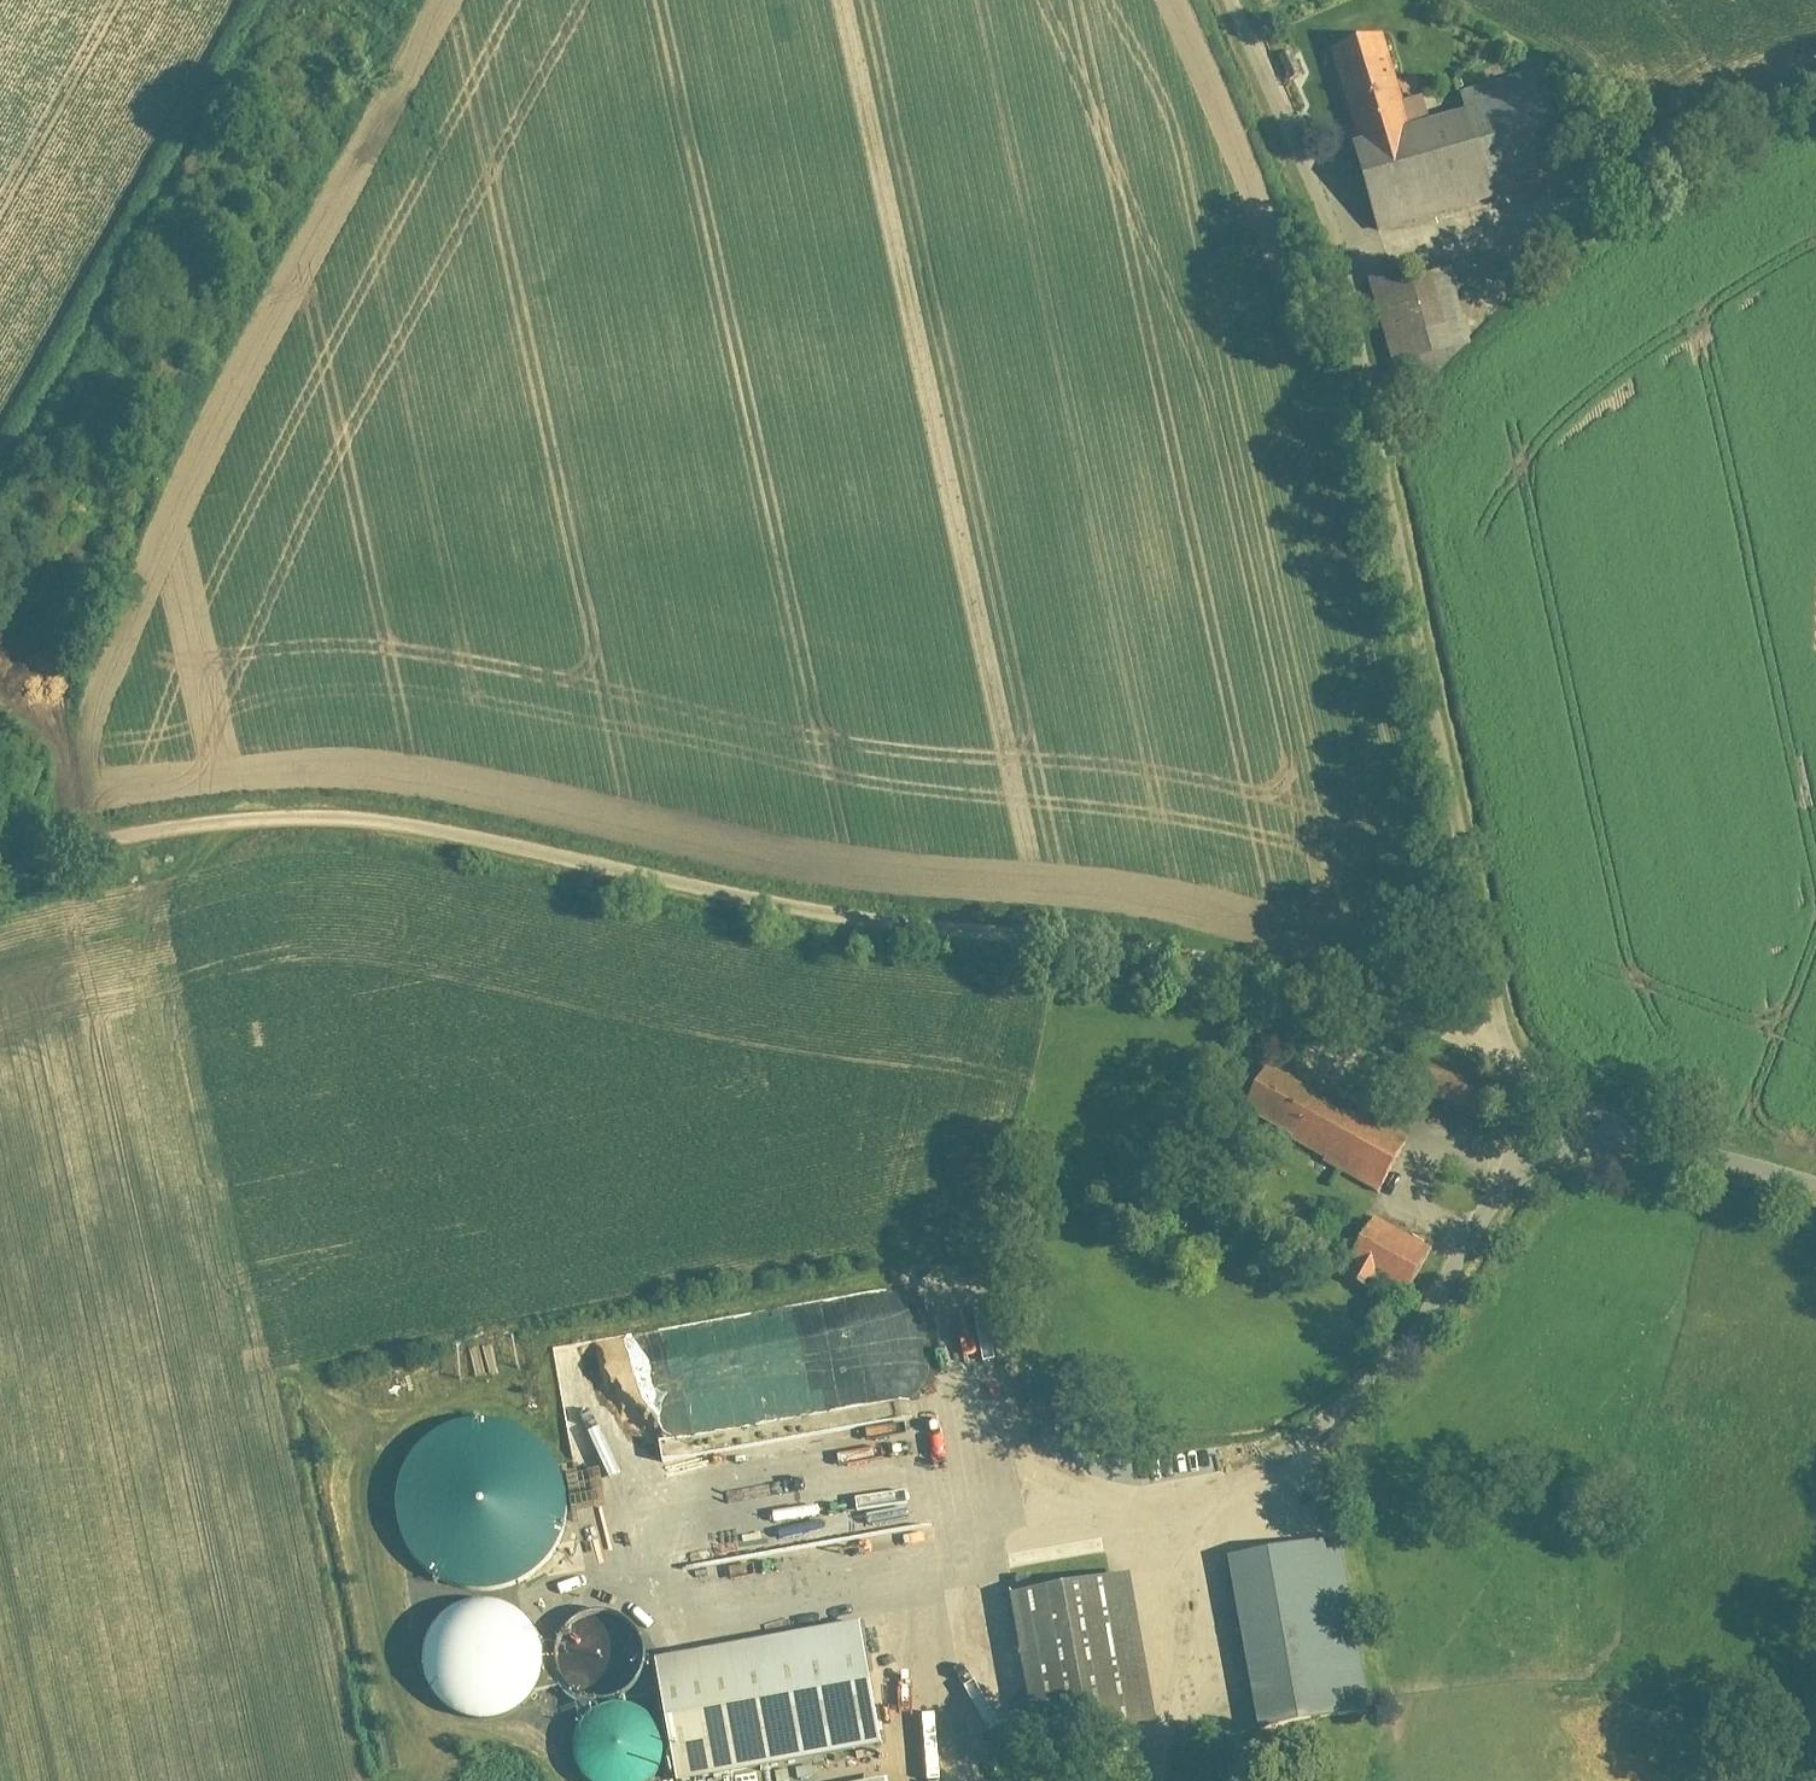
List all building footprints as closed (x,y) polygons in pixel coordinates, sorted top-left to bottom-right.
[(1389,40),(1336,54),(1383,230),(1576,178),(1551,85),(1412,122),(1389,40)] [(1467,369),(1447,270),(1379,283),(1399,383),(1467,369)] [(1420,1060),(1409,1102),(1485,1121),(1496,1078),(1420,1060)] [(1275,1063),(1241,1122),(1377,1199),(1411,1139),(1275,1063)] [(1378,1222),(1341,1285),(1368,1301),(1378,1284),(1407,1301),(1434,1254),(1378,1222)] [(399,1517),(405,1544),(420,1568),(441,1586),(468,1597),(496,1598),(524,1589),(547,1572),(563,1548),(571,1521),(569,1492),(557,1466),(538,1445),(513,1431),(486,1427),(458,1431),(433,1444),(414,1464),(402,1490),(399,1517)] [(1232,1565),(1259,1736),(1366,1719),(1339,1548),(1232,1565)] [(1016,1601),(1047,1761),(1163,1739),(1132,1579),(1016,1601)] [(464,1619),(447,1629),(435,1645),(428,1664),(428,1684),(434,1702),(446,1718),(462,1729),(481,1734),(500,1733),(518,1725),(533,1713),(543,1696),(547,1677),(545,1658),(536,1640),(522,1625),(504,1616),(484,1614),(464,1619)] [(579,1632),(568,1642),(560,1655),(558,1669),(560,1682),(567,1694),(576,1704),(588,1709),(602,1711),(615,1709),(627,1702),(636,1693),(642,1681),(643,1667),(640,1653),(632,1641),(621,1631),(607,1627),(592,1627),(579,1632)] [(681,1780),(707,1780),(882,1751),(862,1635),(662,1669),(681,1780)] [(592,1733),(585,1746),(582,1760),(585,1773),(589,1780),(661,1780),(666,1772),(667,1758),(664,1744),(657,1732),(645,1722),(631,1718),(617,1718),(603,1723),(592,1733)]
